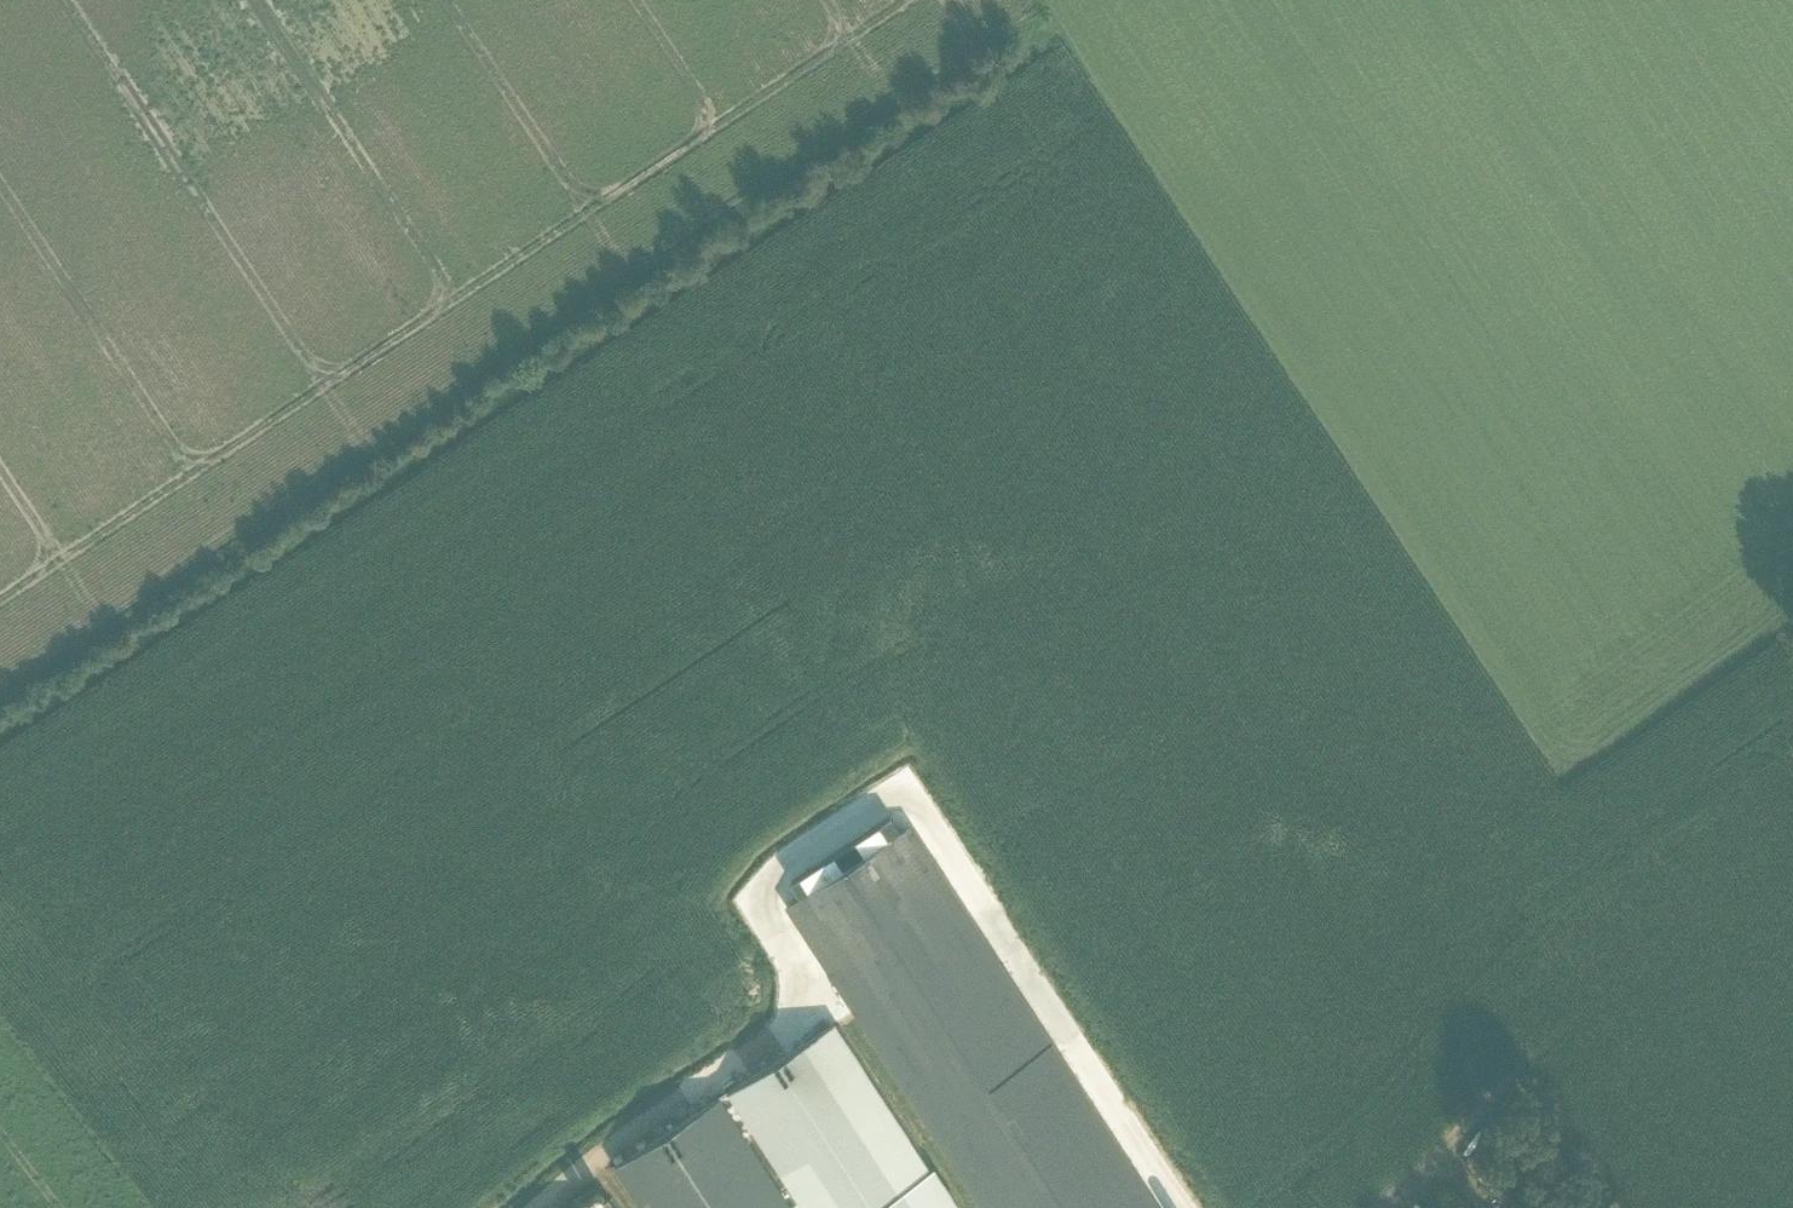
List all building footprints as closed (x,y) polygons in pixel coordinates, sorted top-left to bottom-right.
[(914,831),(903,838),(889,817),(791,881),(804,902),(789,912),(981,1207),(1159,1207),(914,831)] [(722,1095),(793,1207),(960,1207),(933,1167),(930,1168),(833,1022),(722,1095)] [(611,1167),(638,1207),(793,1207),(722,1095),(611,1167)] [(591,1207),(614,1207),(607,1197),(591,1207)]
